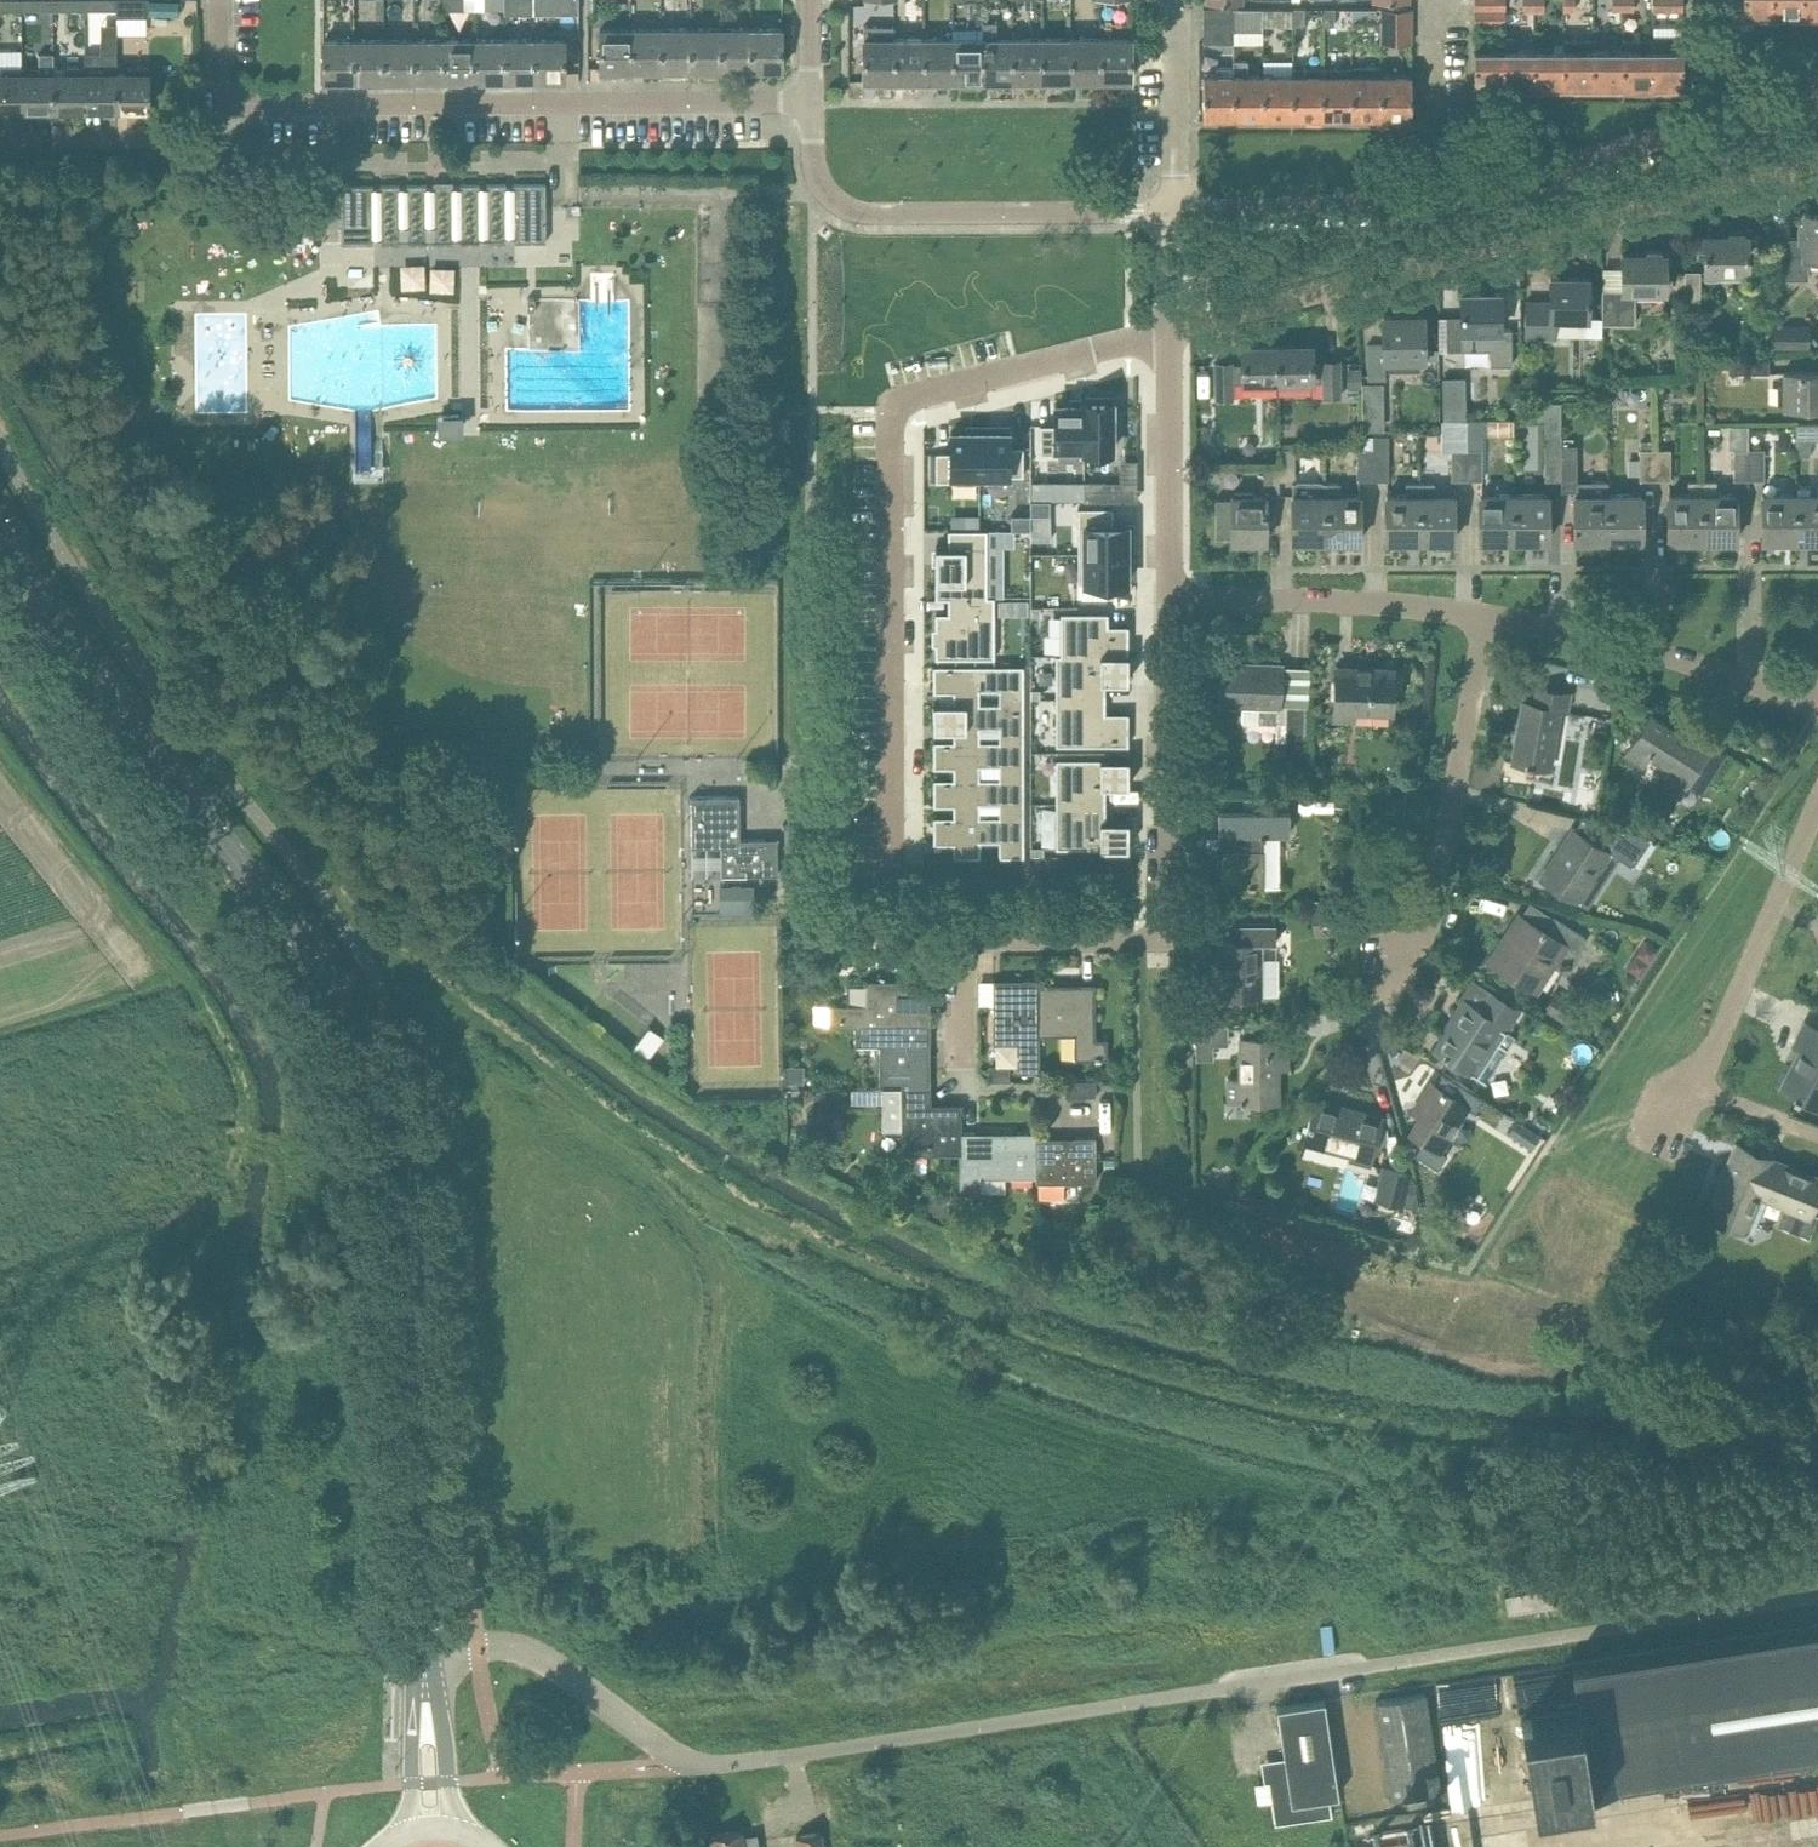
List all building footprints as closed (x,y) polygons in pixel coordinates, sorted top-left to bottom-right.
[(22,10),(22,0),(0,0),(0,10),(22,10)] [(53,10),(53,0),(22,0),(22,10),(23,10),(23,16),(53,16),(53,10)] [(84,10),(84,0),(53,0),(53,10),(84,10)] [(84,10),(85,10),(85,24),(117,24),(117,17),(117,0),(84,0),(84,10)] [(117,17),(148,17),(148,0),(117,0),(117,17)] [(1474,12),(1504,12),(1504,0),(1474,0),(1474,12)] [(1535,11),(1535,0),(1522,0),(1522,11),(1535,11)] [(1535,11),(1544,11),(1544,0),(1535,0),(1535,11)] [(1576,11),(1576,0),(1564,0),(1564,11),(1576,11)] [(1624,11),(1624,0),(1614,0),(1614,11),(1624,11)] [(1624,11),(1635,11),(1635,10),(1652,10),(1652,0),(1624,0),(1624,11)] [(1652,10),(1683,10),(1683,0),(1652,0),(1652,10)] [(1773,16),(1773,0),(1743,0),(1743,16),(1773,16)] [(1773,16),(1803,16),(1803,0),(1773,0),(1773,16)] [(1817,16),(1817,0),(1803,0),(1803,16),(1817,16)] [(1203,8),(1204,27),(1235,26),(1234,9),(1234,8),(1203,8)] [(1275,8),(1262,9),(1262,26),(1275,26),(1275,8)] [(1292,26),(1305,26),(1305,8),(1292,8),(1292,26)] [(1322,26),(1334,26),(1334,8),(1322,8),(1322,26)] [(1382,8),(1382,26),(1411,26),(1411,8),(1382,8)] [(1234,9),(1235,26),(1235,42),(1262,41),(1262,26),(1262,9),(1234,9)] [(1351,9),(1351,20),(1376,20),(1376,9),(1351,9)] [(1504,12),(1474,12),(1474,25),(1504,26),(1504,12)] [(983,23),(983,29),(983,80),(1012,80),(1012,38),(996,38),(996,23),(983,23)] [(1204,27),(1204,43),(1235,42),(1235,26),(1204,27)] [(1411,26),(1382,26),(1382,43),(1411,43),(1411,26)] [(752,28),(721,29),(722,69),(752,68),(752,28)] [(782,28),(752,28),(752,68),(782,68),(782,28)] [(895,81),(895,39),(893,39),(893,28),(864,28),(864,81),(895,81)] [(631,69),(630,29),(600,29),(600,69),(631,69)] [(661,29),(630,29),(631,69),(661,69),(661,29)] [(691,29),(661,29),(661,69),(691,69),(691,29)] [(721,29),(691,29),(691,69),(722,69),(721,29)] [(954,29),(954,39),(954,80),(983,80),(983,29),(954,29)] [(1043,38),(1012,38),(1012,80),(1043,80),(1043,38)] [(1071,38),(1043,38),(1043,80),(1071,80),(1071,38)] [(1101,38),(1071,38),(1071,80),(1101,80),(1101,38)] [(1131,38),(1101,38),(1101,80),(1131,80),(1131,38)] [(474,39),(444,40),(444,80),(475,79),(474,39)] [(505,39),(474,39),(475,79),(505,79),(505,39)] [(535,39),(505,39),(505,79),(535,79),(535,39)] [(565,39),(535,39),(535,79),(565,79),(565,39)] [(924,39),(895,39),(895,81),(925,81),(924,39)] [(954,39),(924,39),(925,81),(954,80),(954,39)] [(1474,87),(1504,87),(1504,39),(1502,39),(1502,50),(1474,50),(1474,87)] [(1504,87),(1535,87),(1535,50),(1517,50),(1517,39),(1504,39),(1504,87)] [(1564,87),(1595,87),(1595,50),(1592,50),(1592,39),(1564,40),(1564,50),(1564,87)] [(1624,87),(1654,87),(1654,50),(1652,50),(1652,39),(1624,39),(1624,50),(1624,87)] [(354,80),(353,40),(323,40),(323,80),(354,80)] [(384,40),(353,40),(354,80),(384,80),(384,40)] [(414,40),(384,40),(384,80),(414,80),(414,40)] [(444,40),(414,40),(414,80),(444,80),(444,40)] [(1535,87),(1564,87),(1564,50),(1535,50),(1535,87)] [(1595,87),(1624,87),(1624,50),(1595,50),(1595,87)] [(1654,50),(1654,87),(1683,87),(1683,50),(1654,50)] [(22,67),(23,109),(54,108),(54,67),(54,54),(39,54),(39,67),(22,67)] [(1203,117),(1235,117),(1235,60),(1232,60),(1232,68),(1216,68),(1216,75),(1203,75),(1203,117)] [(1235,117),(1264,117),(1264,75),(1247,75),(1247,60),(1235,60),(1235,117)] [(0,63),(0,109),(23,109),(22,67),(1,67),(1,63),(0,63)] [(129,73),(117,73),(117,108),(149,108),(149,66),(129,66),(129,73)] [(66,67),(54,67),(54,108),(85,108),(85,67),(66,67)] [(115,67),(85,67),(85,108),(117,108),(117,73),(116,73),(115,67)] [(1295,117),(1324,117),(1324,68),(1291,68),(1291,75),(1295,75),(1295,117)] [(1324,117),(1354,117),(1354,68),(1324,68),(1324,117)] [(1381,68),(1354,68),(1354,117),(1382,117),(1382,75),(1381,75),(1381,68)] [(1264,117),(1295,117),(1295,75),(1291,75),(1264,75),(1264,117)] [(1382,75),(1382,117),(1411,117),(1411,75),(1382,75)] [(546,242),(546,206),(546,184),(514,184),(514,187),(506,187),(506,184),(487,184),(487,187),(480,187),(480,184),(460,185),(460,188),(427,188),(426,185),(407,185),(407,188),(400,188),(400,185),(380,186),(380,189),(373,189),(373,186),(341,186),(342,244),(546,242)] [(1804,213),(1804,238),(1773,238),(1773,279),(1809,279),(1809,256),(1817,256),(1817,213),(1804,213)] [(1705,235),(1704,272),(1748,272),(1748,236),(1705,235)] [(1602,325),(1617,325),(1617,303),(1632,303),(1632,291),(1666,291),(1666,254),(1622,254),(1622,290),(1602,290),(1602,325)] [(1685,305),(1701,305),(1702,271),(1686,271),(1685,305)] [(1526,301),(1526,339),(1556,339),(1556,338),(1564,338),(1564,319),(1589,319),(1589,278),(1550,277),(1550,301),(1526,301)] [(1462,317),(1446,317),(1446,351),(1490,350),(1490,365),(1512,365),(1512,329),(1500,329),(1500,293),(1461,294),(1462,317)] [(1383,316),(1383,344),(1367,345),(1368,381),(1387,381),(1386,361),(1425,360),(1424,315),(1383,316)] [(1773,346),(1807,346),(1808,325),(1773,325),(1773,346)] [(1312,345),(1277,346),(1278,381),(1323,380),(1324,398),(1341,397),(1340,361),(1322,361),(1322,363),(1313,363),(1312,345)] [(1278,381),(1277,346),(1242,347),(1242,365),(1233,365),(1233,362),(1215,363),(1215,398),(1235,398),(1234,382),(1278,381)] [(1729,360),(1729,374),(1769,374),(1770,357),(1729,360)] [(1347,369),(1347,390),(1362,390),(1361,369),(1347,369)] [(1784,406),(1817,406),(1817,371),(1784,372),(1784,406)] [(1533,386),(1524,386),(1524,400),(1537,400),(1537,391),(1533,386)] [(1085,447),(1085,450),(1113,450),(1113,402),(1085,402),(1085,404),(1085,447)] [(1056,424),(1041,424),(1041,453),(1059,453),(1059,447),(1085,447),(1085,404),(1056,404),(1056,424)] [(1546,481),(1562,481),(1562,450),(1561,450),(1561,418),(1546,418),(1546,435),(1546,481)] [(460,419),(440,419),(440,431),(460,431),(460,419)] [(1810,455),(1810,440),(1817,440),(1817,424),(1797,424),(1797,455),(1810,455)] [(936,451),(937,481),(953,481),(953,475),(980,475),(980,426),(969,426),(969,431),(951,431),(951,451),(936,451)] [(1009,446),(1009,426),(980,426),(980,475),(1023,475),(1023,445),(1009,446)] [(1751,450),(1748,450),(1747,426),(1734,426),(1704,426),(1704,443),(1728,443),(1728,446),(1734,446),(1735,482),(1751,482),(1751,450)] [(1373,481),(1373,436),(1361,436),(1361,450),(1358,450),(1358,482),(1373,481)] [(1389,436),(1373,436),(1373,481),(1389,481),(1389,436)] [(1279,448),(1279,464),(1279,480),(1295,480),(1295,448),(1279,448)] [(1469,481),(1469,450),(1452,450),(1452,481),(1469,481)] [(1483,450),(1469,450),(1469,481),(1483,481),(1483,450)] [(1562,450),(1562,481),(1574,481),(1574,541),(1611,541),(1611,494),(1608,494),(1608,481),(1578,481),(1577,450),(1562,450)] [(1657,482),(1657,450),(1654,450),(1641,450),(1640,482),(1657,482)] [(1671,450),(1657,450),(1657,482),(1671,482),(1671,450)] [(1765,450),(1751,450),(1751,482),(1766,482),(1765,450)] [(1231,542),(1266,542),(1266,495),(1279,495),(1279,480),(1279,464),(1264,464),(1264,495),(1253,495),(1253,488),(1234,487),(1234,495),(1231,495),(1231,503),(1204,503),(1204,539),(1231,539),(1231,542)] [(1105,481),(1085,481),(1085,500),(1105,500),(1105,481)] [(1327,541),(1327,483),(1322,483),(1320,481),(1298,481),(1292,483),(1293,541),(1327,541)] [(1704,494),(1704,481),(1688,481),(1688,494),(1668,494),(1668,541),(1704,541),(1704,494)] [(1716,481),(1704,481),(1704,494),(1704,541),(1736,541),(1736,494),(1716,494),(1716,481)] [(1341,483),(1327,483),(1327,541),(1360,541),(1360,495),(1341,495),(1341,483)] [(1421,541),(1421,483),(1406,483),(1406,495),(1386,495),(1386,541),(1421,541)] [(1434,483),(1421,483),(1421,541),(1454,541),(1454,494),(1434,495),(1434,483)] [(1797,494),(1797,541),(1817,541),(1817,494),(1809,494),(1809,487),(1799,487),(1799,494),(1797,494)] [(1515,541),(1515,494),(1480,494),(1480,541),(1515,541)] [(1548,494),(1515,494),(1515,541),(1548,541),(1548,494)] [(1642,494),(1611,494),(1611,541),(1642,541),(1642,494)] [(1797,541),(1797,494),(1762,494),(1762,541),(1797,541)] [(1050,500),(1031,500),(1031,515),(1050,515),(1050,500)] [(1113,508),(1078,508),(1078,553),(1133,552),(1135,552),(1135,522),(1113,522),(1113,508)] [(1031,515),(1011,515),(1011,530),(1031,530),(1031,515)] [(948,546),(935,546),(936,597),(987,596),(986,529),(948,530),(948,546)] [(1078,553),(1078,583),(1128,582),(1128,564),(1133,564),(1133,552),(1078,553)] [(948,612),(936,613),(936,658),(994,657),(994,598),(947,598),(948,612)] [(1041,607),(1032,607),(1032,616),(1041,616),(1041,607)] [(1107,612),(1061,613),(1061,656),(1127,655),(1138,655),(1137,626),(1107,627),(1107,612)] [(1061,656),(1055,656),(1056,698),(1105,698),(1105,682),(1132,681),(1132,668),(1127,668),(1127,655),(1061,656)] [(1221,663),(1219,703),(1242,704),(1241,722),(1276,724),(1277,705),(1280,705),(1281,666),(1221,663)] [(933,665),(933,690),(950,690),(950,702),(979,702),(979,689),(999,689),(999,704),(1027,704),(1027,665),(933,665)] [(1353,721),(1389,722),(1390,711),(1392,711),(1393,670),(1336,668),(1334,719),(1353,719),(1353,721)] [(1513,761),(1526,763),(1525,765),(1531,766),(1531,764),(1551,767),(1561,711),(1567,712),(1570,693),(1539,688),(1536,704),(1523,702),(1513,761)] [(1105,698),(1055,699),(1056,745),(1128,744),(1127,716),(1105,716),(1105,698)] [(953,704),(953,741),(979,741),(979,727),(999,727),(999,740),(1027,740),(1027,704),(999,704),(953,704)] [(1285,756),(1306,757),(1307,705),(1287,704),(1285,756)] [(1650,714),(1625,753),(1644,766),(1651,755),(1672,769),(1660,788),(1675,798),(1681,789),(1682,789),(1707,751),(1650,714)] [(1024,742),(933,741),(933,763),(953,764),(952,779),(980,779),(980,765),(999,765),(999,780),(1022,780),(1023,780),(1024,742)] [(1128,758),(1056,758),(1056,803),(1106,803),(1107,803),(1107,785),(1131,785),(1131,771),(1128,771),(1128,758)] [(999,780),(933,780),(933,801),(953,801),(953,817),(980,817),(980,803),(998,803),(998,817),(1022,817),(1022,780),(999,780)] [(691,796),(692,841),(715,841),(716,847),(722,846),(722,875),(778,875),(778,839),(740,839),(739,796),(691,796)] [(1223,834),(1223,886),(1280,885),(1280,834),(1289,834),(1289,796),(1244,796),(1244,811),(1219,811),(1219,834),(1223,834)] [(1350,797),(1337,797),(1337,806),(1350,806),(1350,797)] [(1106,803),(1056,803),(1056,848),(1128,848),(1128,833),(1131,833),(1131,821),(1106,821),(1106,803)] [(933,817),(933,838),(953,838),(953,856),(979,856),(979,841),(998,841),(998,856),(1023,856),(1023,817),(933,817)] [(1541,878),(1576,900),(1587,907),(1619,858),(1633,867),(1652,837),(1582,818),(1575,829),(1573,828),(1541,878)] [(719,887),(720,909),(720,916),(736,916),(736,908),(751,908),(751,887),(719,887)] [(1579,956),(1579,951),(1587,939),(1553,916),(1544,930),(1524,917),(1506,945),(1501,941),(1489,960),(1536,991),(1553,965),(1565,973),(1569,972),(1579,956)] [(1220,996),(1244,996),(1276,996),(1279,992),(1279,967),(1270,958),(1263,958),(1263,943),(1289,943),(1289,927),(1235,927),(1234,942),(1220,942),(1220,996)] [(1635,954),(1650,964),(1659,949),(1645,940),(1635,954)] [(790,962),(790,972),(806,971),(806,961),(790,962)] [(1040,1072),(1039,1035),(1039,984),(1039,979),(993,979),(994,1043),(1018,1043),(1018,1072),(1040,1072)] [(829,1027),(855,1027),(855,1025),(930,1025),(930,980),(867,980),(867,1005),(829,1005),(829,1027)] [(1095,984),(1039,984),(1039,1035),(1075,1035),(1075,1059),(1107,1059),(1107,1038),(1095,1038),(1095,984)] [(1455,1017),(1435,1049),(1469,1071),(1485,1082),(1506,1050),(1497,1044),(1505,1032),(1519,1011),(1492,994),(1481,1010),(1463,999),(1453,1016),(1455,1017)] [(1276,1018),(1243,1023),(1243,1037),(1276,1037),(1276,1018)] [(1792,1097),(1798,1100),(1799,1098),(1801,1099),(1802,1098),(1817,1106),(1817,1029),(1805,1022),(1794,1045),(1800,1048),(1781,1087),(1794,1094),(1792,1097)] [(855,1027),(855,1048),(880,1048),(880,1082),(931,1082),(930,1025),(855,1025),(855,1027)] [(649,1026),(631,1049),(646,1061),(664,1038),(649,1026)] [(1228,1101),(1278,1101),(1278,1068),(1288,1068),(1288,1037),(1276,1037),(1243,1037),(1240,1037),(1240,1080),(1228,1080),(1228,1101)] [(1113,1067),(1101,1067),(1101,1078),(1113,1078),(1113,1067)] [(1415,1134),(1410,1142),(1431,1156),(1436,1148),(1439,1150),(1478,1088),(1446,1068),(1435,1084),(1431,1082),(1419,1100),(1427,1106),(1411,1132),(1415,1134)] [(1065,1081),(1065,1097),(1096,1096),(1096,1094),(1107,1094),(1107,1083),(1096,1083),(1096,1080),(1065,1081)] [(902,1154),(960,1154),(962,1154),(962,1132),(962,1104),(931,1104),(931,1088),(882,1088),(882,1107),(881,1129),(902,1130),(902,1154)] [(1353,1152),(1352,1157),(1370,1162),(1381,1118),(1315,1101),(1305,1140),(1353,1152)] [(1037,1137),(1037,1132),(962,1132),(962,1154),(960,1154),(960,1196),(978,1196),(978,1178),(1036,1178),(1037,1178),(1037,1137)] [(1037,1178),(1036,1178),(1036,1182),(1040,1182),(1040,1197),(1063,1197),(1063,1182),(1096,1182),(1096,1137),(1037,1137),(1037,1178)] [(1808,1239),(1817,1215),(1809,1211),(1817,1189),(1817,1179),(1737,1147),(1710,1215),(1744,1228),(1742,1232),(1749,1235),(1753,1232),(1767,1197),(1784,1204),(1776,1226),(1808,1239)] [(1115,1160),(1104,1160),(1104,1172),(1115,1172),(1115,1160)] [(1375,1198),(1403,1206),(1410,1177),(1382,1170),(1375,1198)] [(1238,1177),(1235,1191),(1249,1195),(1253,1181),(1238,1177)] [(1571,1663),(1579,1710),(1521,1719),(1533,1794),(1817,1748),(1817,1624),(1571,1663)] [(1434,1792),(1440,1791),(1425,1693),(1375,1701),(1390,1798),(1406,1796),(1407,1807),(1435,1803),(1434,1792)] [(1286,1768),(1277,1769),(1273,1774),(1267,1775),(1275,1824),(1333,1816),(1330,1797),(1339,1795),(1325,1699),(1277,1706),(1286,1768)] [(711,1835),(713,1846),(758,1846),(756,1833),(743,1835),(742,1831),(711,1835)] [(797,1836),(799,1846),(822,1846),(819,1832),(797,1836)]
